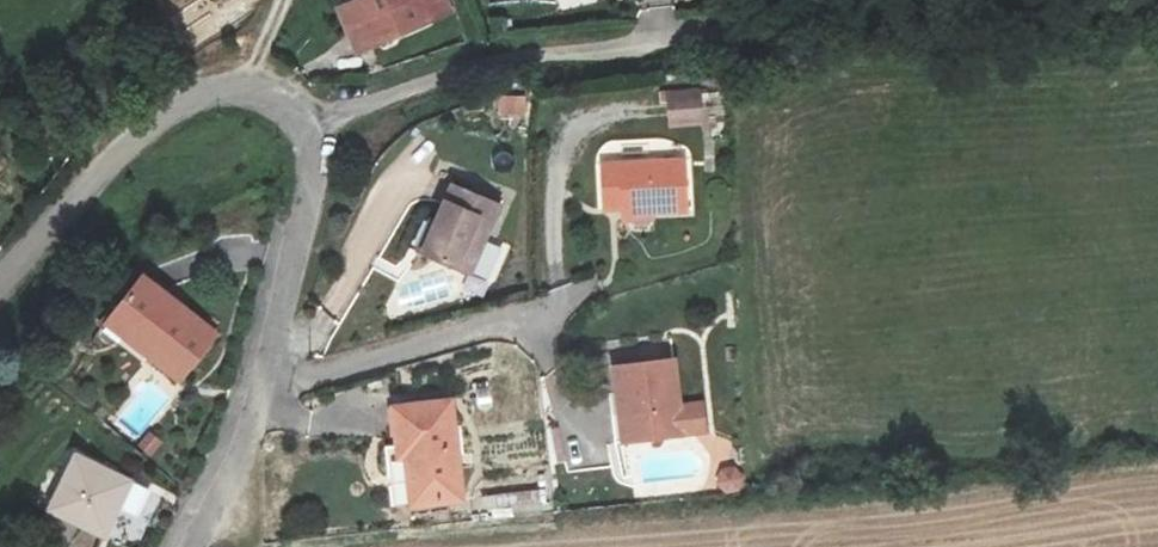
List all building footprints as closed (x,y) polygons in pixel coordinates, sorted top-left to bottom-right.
[(453,12),(447,0),(361,0),(342,8),(361,52),(453,12)] [(666,92),(670,127),(704,124),(700,89),(666,92)] [(498,94),(498,118),(525,118),(525,94),(498,94)] [(687,161),(602,165),(604,209),(623,208),(624,215),(689,211),(687,161)] [(455,183),(439,220),(433,217),(418,252),(469,274),(500,203),(455,183)] [(217,338),(141,279),(111,318),(154,352),(149,358),(181,383),(217,338)] [(614,365),(623,442),(706,433),(702,402),(680,404),(674,358),(614,365)] [(449,404),(396,410),(400,449),(410,448),(411,458),(408,458),(413,503),(460,498),(449,404)] [(126,482),(75,459),(52,509),(103,532),(126,482)] [(716,468),(720,493),(743,490),(740,465),(716,468)]
